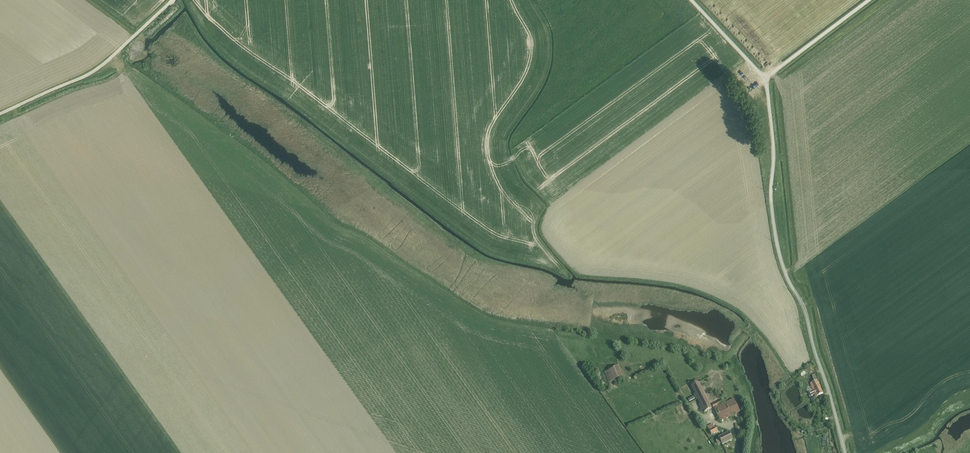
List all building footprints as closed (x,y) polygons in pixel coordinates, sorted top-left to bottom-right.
[(808,368),(800,372),(802,376),(806,374),(806,373),(810,371),(810,372),(814,370),(812,365),(807,367),(808,368)] [(619,366),(603,371),(607,383),(623,377),(619,366)] [(703,411),(704,412),(712,408),(698,382),(696,379),(689,383),(695,394),(693,394),(697,400),(698,400),(700,404),(699,405),(702,411),(703,411)] [(817,380),(810,383),(813,390),(810,392),(810,393),(811,396),(812,396),(814,394),(816,398),(818,396),(824,393),(817,380)] [(715,411),(720,422),(740,412),(734,398),(714,408),(715,410),(715,411)] [(712,405),(713,408),(724,403),(722,400),(712,405)] [(712,424),(707,426),(711,435),(717,432),(716,431),(718,430),(716,427),(714,428),(712,424)] [(729,432),(718,437),(722,445),(733,440),(729,432)]
